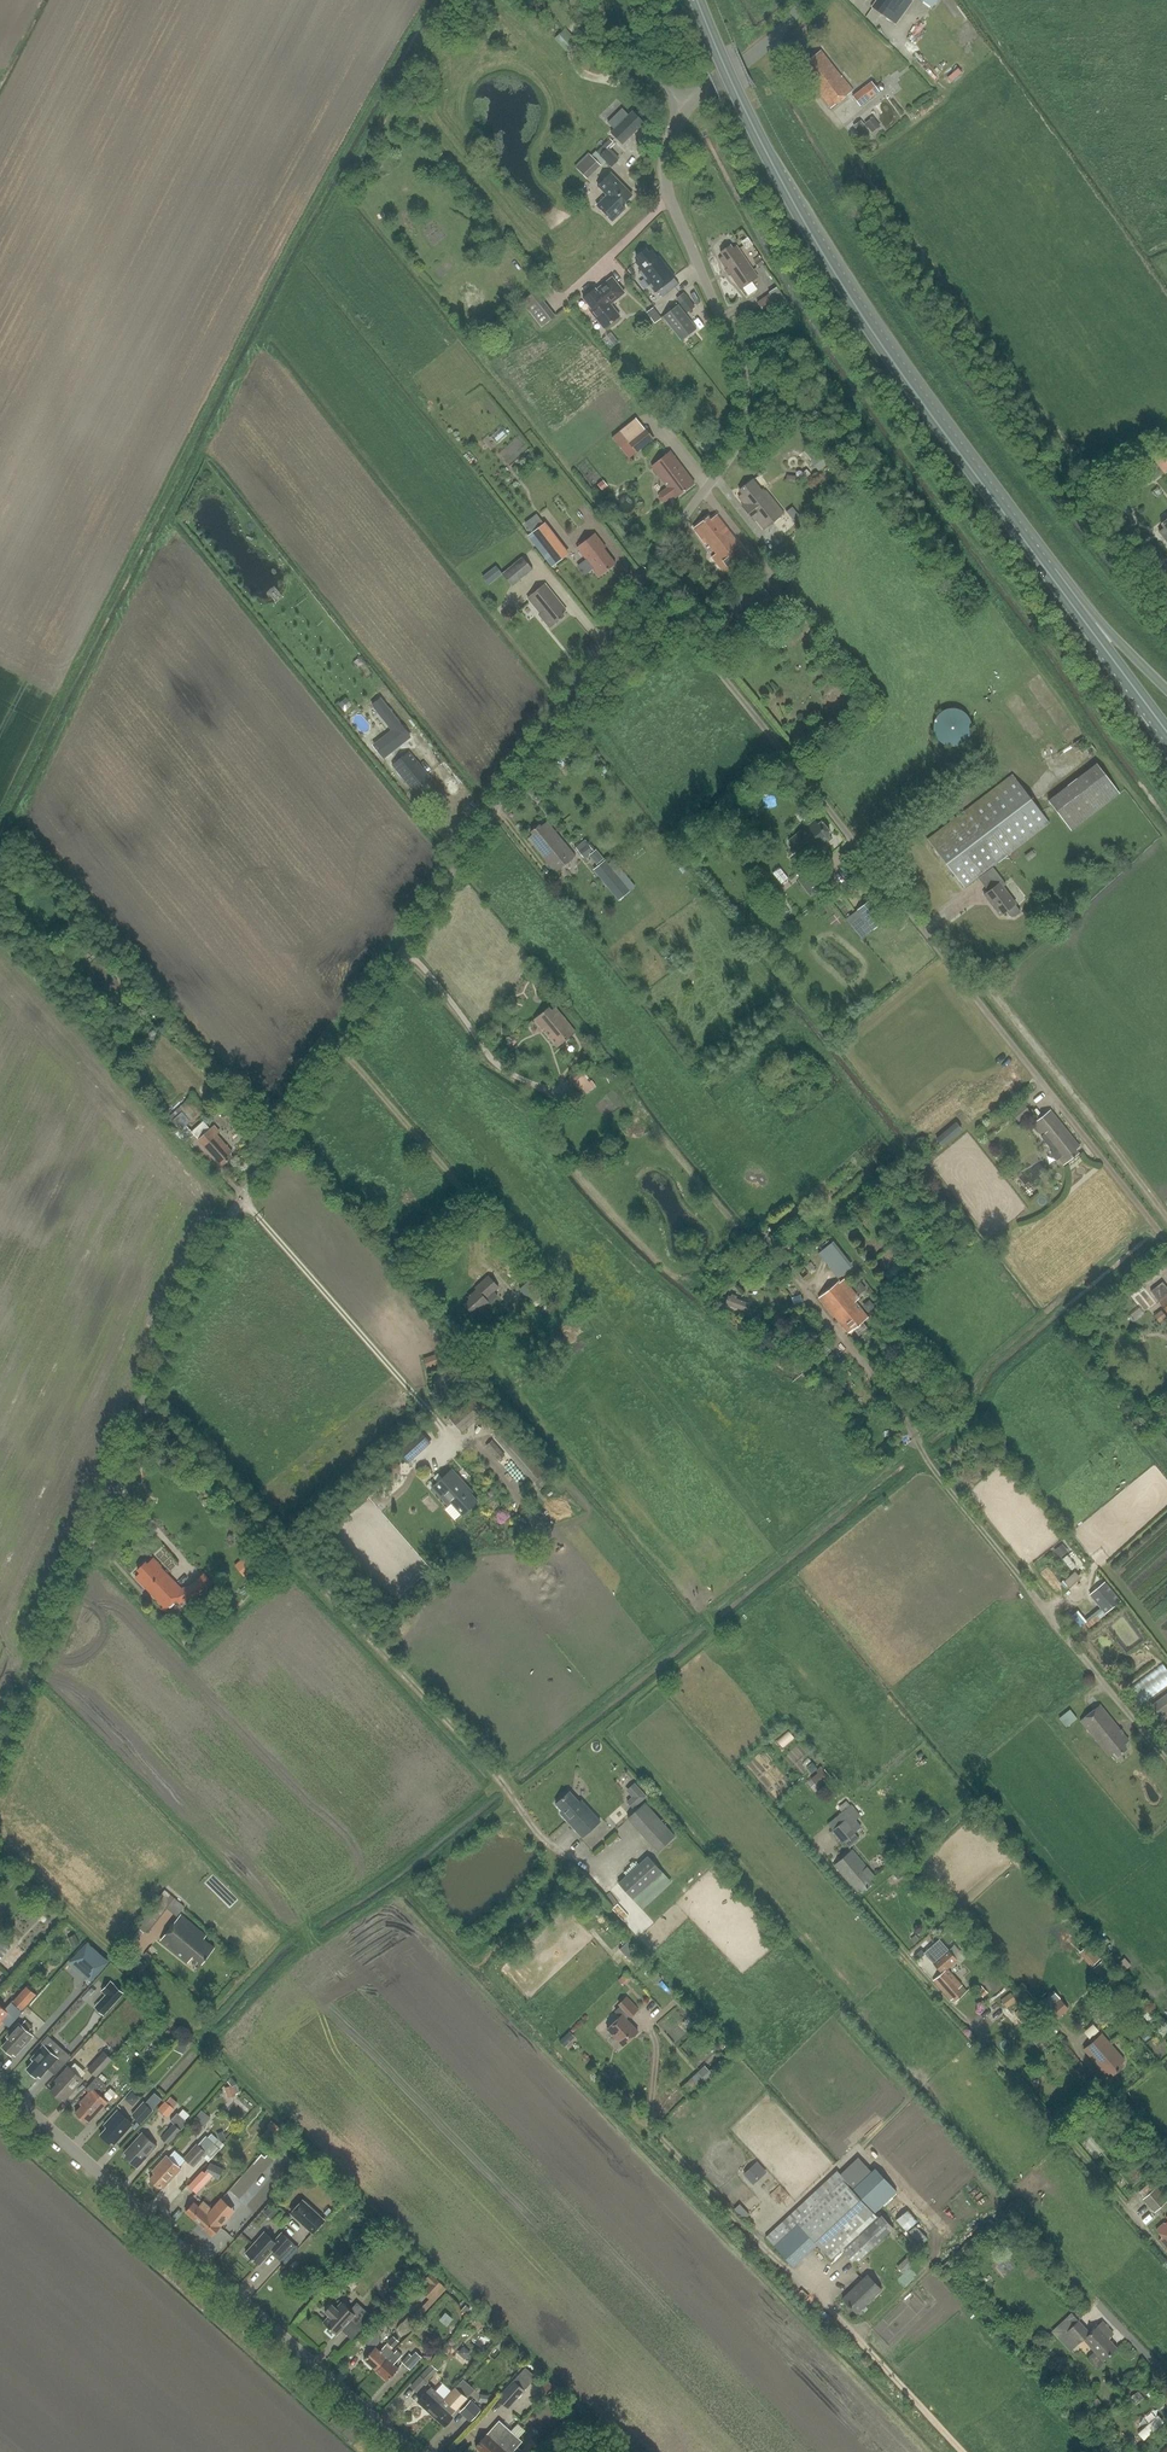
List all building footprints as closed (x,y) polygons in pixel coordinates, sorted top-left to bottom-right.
[(913,1),(911,0),(876,0),(871,7),(889,21),(896,25),(913,1)] [(806,67),(802,71),(831,109),(853,91),(842,77),(840,78),(820,51),(804,64),(806,67)] [(871,82),(851,97),(859,107),(878,93),(871,82)] [(622,145),(644,123),(633,112),(611,134),(622,145)] [(864,124),(868,130),(871,134),(880,127),(873,117),(864,124)] [(595,152),(590,156),(601,167),(605,163),(610,168),(618,161),(606,148),(602,152),(599,149),(595,152)] [(590,156),(576,169),(587,180),(601,167),(590,156)] [(607,196),(596,206),(612,223),(625,210),(622,206),(632,196),(611,174),(598,187),(607,196)] [(753,245),(748,237),(741,242),(747,250),(753,245)] [(719,260),(740,290),(758,278),(737,247),(733,250),(731,246),(721,253),(724,256),(719,260)] [(657,260),(651,252),(649,254),(646,250),(637,258),(640,261),(637,264),(643,271),(640,273),(660,297),(678,283),(659,258),(657,260)] [(612,277),(596,290),(595,289),(583,299),(591,309),(589,311),(604,329),(620,316),(611,305),(625,294),(612,277)] [(769,295),(775,305),(776,307),(785,301),(778,290),(769,295)] [(520,302),(541,328),(555,317),(535,291),(520,302)] [(763,313),(775,305),(769,295),(757,303),(763,313)] [(695,308),(688,299),(681,304),(688,313),(695,308)] [(681,342),(697,329),(678,305),(662,318),(681,342)] [(652,308),(646,313),(654,324),(661,319),(652,308)] [(645,430),(636,418),(620,431),(629,443),(636,453),(654,439),(646,429),(645,430)] [(670,452),(651,467),(668,488),(660,494),(659,496),(660,499),(661,501),(663,502),(666,502),(674,496),(676,499),(690,488),(688,485),(692,481),(670,452)] [(821,452),(810,460),(819,471),(829,462),(821,452)] [(763,490),(761,491),(753,480),(739,491),(742,495),(738,498),(744,505),(742,507),(751,518),(752,516),(764,531),(773,524),(782,535),(793,526),(766,492),(765,492),(763,490)] [(536,532),(531,534),(554,567),(572,555),(543,511),(528,521),(536,532)] [(725,574),(748,556),(717,516),(711,520),(708,517),(693,529),(705,544),(707,543),(716,554),(712,557),(725,574)] [(605,548),(594,534),(576,548),(587,562),(588,562),(591,566),(591,567),(599,577),(615,564),(604,549),(605,548)] [(532,570),(522,557),(502,574),(512,587),(532,570)] [(545,585),(528,599),(540,614),(539,615),(550,628),(556,623),(556,624),(565,617),(563,614),(566,611),(545,585)] [(506,599),(519,603),(522,593),(509,589),(506,599)] [(507,621),(517,613),(512,607),(502,615),(507,621)] [(410,737),(380,699),(373,705),(393,730),(374,745),(384,758),(410,737)] [(970,735),(971,732),(971,729),(971,725),(971,722),(969,719),(967,716),(965,713),(962,711),(959,710),(956,709),(952,709),(949,709),(946,710),(942,711),(940,713),(937,716),(935,719),(934,722),(933,725),(933,729),(933,732),(935,735),(936,738),(938,741),(941,743),(944,745),(947,746),(950,747),(954,747),(957,746),(961,745),(963,743),(966,741),(968,739),(970,735)] [(410,752),(392,766),(412,790),(416,787),(418,790),(431,779),(410,752)] [(1097,763),(1048,801),(1071,831),(1120,794),(1097,763)] [(1050,823),(1013,774),(927,839),(965,889),(1050,823)] [(788,841),(804,861),(832,838),(829,834),(831,833),(822,822),(820,823),(816,818),(788,841)] [(533,835),(528,839),(555,873),(575,857),(548,822),(541,827),(540,825),(531,832),(533,835)] [(593,850),(589,844),(579,851),(584,858),(593,850)] [(604,859),(597,850),(589,856),(597,865),(604,859)] [(630,892),(605,861),(593,871),(618,902),(630,892)] [(993,868),(980,878),(990,891),(984,895),(1000,916),(1006,911),(1010,916),(1012,917),(1015,917),(1021,912),(1015,905),(1016,904),(1003,887),(1006,885),(993,868)] [(823,887),(810,871),(797,881),(810,897),(823,887)] [(888,919),(872,899),(858,910),(873,930),(888,919)] [(549,1007),(534,1020),(558,1048),(576,1032),(555,1008),(552,1011),(549,1007)] [(582,1088),(586,1093),(593,1088),(587,1080),(589,1078),(580,1068),(569,1077),(579,1090),(582,1088)] [(192,1123),(200,1116),(197,1112),(198,1110),(195,1105),(190,1099),(169,1118),(180,1131),(177,1134),(186,1143),(195,1135),(194,1134),(186,1126),(191,1122),(192,1123)] [(1011,1113),(1018,1121),(1029,1112),(1023,1104),(1011,1113)] [(1064,1166),(1079,1154),(1077,1150),(1080,1148),(1050,1110),(1033,1124),(1048,1143),(1047,1144),(1054,1153),(1052,1154),(1052,1156),(1056,1162),(1059,1162),(1060,1161),(1064,1166)] [(941,1147),(962,1130),(955,1123),(935,1139),(941,1147)] [(232,1157),(229,1154),(232,1152),(217,1135),(219,1133),(213,1127),(209,1130),(204,1125),(194,1134),(195,1135),(199,1140),(198,1141),(221,1167),(232,1157)] [(839,1276),(854,1267),(837,1240),(822,1249),(839,1276)] [(508,1263),(502,1271),(516,1282),(522,1274),(508,1263)] [(773,1279),(764,1270),(757,1276),(765,1285),(773,1279)] [(499,1288),(488,1276),(476,1287),(477,1289),(467,1298),(469,1300),(464,1304),(472,1313),(477,1309),(479,1311),(489,1302),(490,1303),(498,1297),(494,1292),(499,1288)] [(531,1279),(519,1290),(531,1304),(543,1294),(531,1279)] [(839,1323),(840,1322),(849,1334),(868,1318),(855,1302),(859,1299),(844,1280),(840,1283),(839,1282),(819,1298),(839,1323)] [(854,1288),(859,1295),(866,1289),(860,1282),(854,1288)] [(1166,1313),(1166,1288),(1162,1282),(1150,1292),(1166,1313)] [(746,1312),(749,1304),(728,1296),(725,1304),(746,1312)] [(1155,1315),(1161,1323),(1166,1318),(1161,1310),(1155,1315)] [(427,1367),(440,1363),(437,1353),(423,1358),(427,1367)] [(450,1419),(462,1432),(485,1412),(473,1399),(450,1419)] [(506,1428),(494,1438),(534,1483),(545,1473),(506,1428)] [(409,1464),(431,1443),(420,1431),(398,1451),(409,1464)] [(492,1440),(486,1446),(498,1461),(505,1455),(492,1440)] [(448,1505),(451,1502),(463,1515),(478,1502),(471,1494),(473,1492),(452,1469),(432,1488),(448,1505)] [(236,1567),(253,1581),(262,1570),(246,1556),(236,1567)] [(212,1583),(201,1573),(189,1585),(181,1588),(160,1567),(161,1567),(153,1559),(148,1565),(146,1563),(138,1570),(141,1573),(136,1578),(165,1607),(162,1610),(164,1611),(170,1605),(176,1599),(180,1603),(201,1594),(212,1583)] [(1075,1588),(1070,1594),(1077,1600),(1093,1581),(1078,1569),(1067,1582),(1075,1588)] [(1090,1594),(1105,1613),(1119,1602),(1104,1583),(1090,1594)] [(1071,1616),(1081,1627),(1085,1623),(1086,1622),(1085,1621),(1086,1620),(1078,1610),(1071,1616)] [(1089,1628),(1105,1614),(1102,1610),(1096,1615),(1095,1613),(1092,1616),(1093,1617),(1089,1620),(1088,1619),(1086,1620),(1085,1621),(1086,1622),(1085,1623),(1089,1628)] [(1140,1701),(1166,1687),(1166,1663),(1131,1681),(1140,1701)] [(1148,1707),(1158,1720),(1166,1713),(1166,1693),(1148,1707)] [(1109,1756),(1114,1752),(1117,1756),(1127,1749),(1124,1745),(1129,1741),(1100,1705),(1081,1721),(1109,1756)] [(1067,1727),(1077,1718),(1070,1709),(1060,1718),(1067,1727)] [(819,1788),(830,1779),(822,1770),(811,1779),(819,1788)] [(633,1809),(646,1797),(634,1783),(626,1790),(632,1796),(626,1801),(633,1809)] [(570,1792),(556,1804),(563,1812),(561,1814),(583,1838),(600,1821),(582,1801),(580,1803),(570,1792)] [(657,1852),(676,1836),(645,1802),(627,1818),(657,1852)] [(828,1824),(833,1830),(832,1831),(843,1843),(844,1843),(848,1848),(859,1839),(854,1833),(861,1827),(856,1820),(861,1816),(851,1805),(828,1824)] [(852,1850),(834,1865),(851,1885),(851,1884),(857,1891),(860,1888),(863,1891),(872,1883),(870,1880),(874,1876),(852,1850)] [(663,1873),(648,1856),(618,1883),(633,1900),(663,1873)] [(9,1888),(17,1879),(11,1873),(3,1882),(9,1888)] [(176,1917),(184,1907),(164,1890),(134,1925),(144,1934),(148,1929),(148,1930),(167,1909),(176,1917)] [(193,1956),(202,1964),(214,1948),(203,1939),(206,1936),(181,1916),(161,1941),(187,1962),(193,1956)] [(627,1943),(619,1950),(629,1960),(637,1953),(627,1943)] [(1087,1946),(1080,1952),(1092,1965),(1099,1959),(1087,1946)] [(947,1950),(932,1962),(942,1974),(934,1981),(951,2001),(954,1998),(956,2001),(966,1992),(957,1982),(958,1981),(947,1969),(957,1961),(947,1950)] [(1110,1973),(1102,1963),(1096,1968),(1104,1978),(1110,1973)] [(1114,1975),(1108,1980),(1116,1990),(1122,1984),(1114,1975)] [(983,1997),(988,1993),(983,1987),(978,1992),(983,1997)] [(13,2002),(22,2010),(35,1996),(26,1988),(13,2002)] [(55,1992),(41,2009),(57,2024),(72,2006),(55,1992)] [(1069,2010),(1054,1992),(1037,2007),(1045,2016),(1040,2020),(1047,2027),(1051,2023),(1052,2024),(1069,2010)] [(1010,1993),(1000,2001),(1006,2008),(1010,2005),(1014,2011),(1021,2007),(1010,1993)] [(627,1997),(619,2005),(621,2007),(616,2011),(620,2016),(607,2029),(623,2045),(638,2031),(626,2019),(629,2016),(630,2017),(639,2010),(627,1997)] [(10,2014),(0,2005),(0,2025),(10,2014)] [(1015,2013),(1024,2023),(1027,2019),(1031,2023),(1035,2019),(1023,2006),(1015,2013)] [(33,2036),(29,2033),(34,2028),(25,2021),(21,2025),(19,2023),(7,2037),(9,2039),(2,2047),(11,2056),(13,2054),(16,2056),(33,2036)] [(572,2030),(562,2040),(568,2046),(578,2036),(572,2030)] [(1123,2067),(1120,2064),(1124,2060),(1102,2034),(1084,2050),(1107,2076),(1111,2072),(1113,2075),(1123,2067)] [(183,2054),(189,2042),(180,2038),(174,2050),(183,2054)] [(58,2058),(44,2046),(30,2061),(33,2063),(27,2069),(38,2080),(58,2058)] [(113,2060),(104,2052),(88,2070),(96,2078),(113,2060)] [(704,2066),(680,2088),(689,2098),(713,2075),(704,2066)] [(61,2100),(63,2098),(65,2100),(83,2080),(69,2067),(55,2081),(57,2083),(51,2091),(61,2100)] [(90,2123),(108,2103),(99,2094),(107,2086),(97,2077),(86,2089),(89,2092),(79,2102),(82,2105),(75,2112),(86,2122),(87,2121),(90,2123)] [(231,2077),(228,2081),(232,2086),(224,2088),(227,2098),(236,2095),(235,2094),(239,2093),(237,2084),(231,2077)] [(135,2105),(143,2097),(134,2088),(126,2096),(135,2105)] [(143,2102),(131,2115),(141,2124),(153,2111),(151,2109),(156,2103),(150,2098),(145,2103),(143,2102)] [(160,2107),(170,2116),(178,2108),(168,2099),(160,2107)] [(201,2110),(199,2112),(194,2118),(204,2126),(209,2120),(211,2118),(201,2110)] [(105,2125),(107,2128),(101,2135),(110,2144),(112,2142),(114,2144),(132,2125),(117,2111),(105,2125)] [(174,2124),(181,2130),(188,2122),(178,2113),(171,2121),(174,2124)] [(168,2144),(181,2130),(174,2124),(161,2138),(168,2144)] [(125,2152),(127,2154),(125,2157),(133,2164),(136,2161),(140,2165),(157,2147),(142,2133),(125,2152)] [(202,2156),(208,2161),(219,2149),(220,2150),(224,2145),(211,2134),(207,2138),(205,2136),(197,2144),(205,2151),(202,2156)] [(183,2158),(193,2167),(202,2156),(205,2151),(197,2144),(196,2143),(183,2158)] [(181,2169),(167,2156),(153,2172),(155,2174),(150,2179),(159,2187),(161,2186),(163,2188),(181,2169)] [(858,2158),(841,2175),(837,2171),(766,2238),(786,2259),(809,2237),(827,2257),(875,2212),(872,2208),(855,2191),(853,2188),(871,2172),(858,2158)] [(757,2161),(743,2174),(753,2184),(767,2172),(757,2161)] [(1145,2196),(1156,2209),(1166,2200),(1166,2199),(1155,2186),(1145,2196)] [(898,2216),(908,2211),(903,2198),(893,2202),(898,2216)] [(222,2199),(221,2200),(212,2209),(199,2224),(213,2236),(220,2228),(220,2227),(235,2210),(222,2199)] [(312,2234),(325,2220),(302,2199),(290,2213),(312,2234)] [(212,2209),(205,2202),(204,2201),(198,2207),(194,2202),(185,2212),(199,2224),(212,2209)] [(750,2214),(740,2204),(734,2209),(744,2219),(750,2214)] [(272,2219),(279,2212),(272,2205),(265,2212),(272,2219)] [(894,2229),(881,2215),(842,2251),(855,2265),(866,2254),(894,2229)] [(1163,2236),(1159,2240),(1166,2249),(1166,2223),(1165,2224),(1164,2223),(1156,2230),(1158,2229),(1163,2236)] [(264,2232),(258,2239),(250,2248),(246,2253),(259,2265),(274,2249),(281,2256),(281,2255),(293,2243),(282,2233),(274,2241),(264,2232)] [(903,2274),(913,2263),(907,2257),(897,2268),(903,2274)] [(419,2310),(423,2314),(447,2289),(431,2272),(426,2278),(431,2283),(423,2292),(430,2298),(419,2310)] [(843,2299),(857,2313),(881,2290),(867,2275),(843,2299)] [(403,2288),(403,2280),(388,2280),(388,2288),(403,2288)] [(329,2316),(323,2322),(337,2335),(351,2320),(357,2325),(368,2313),(357,2303),(350,2310),(341,2303),(336,2308),(332,2304),(325,2312),(329,2316)] [(406,2320),(394,2332),(402,2340),(414,2328),(406,2320)] [(1078,2321),(1065,2332),(1077,2345),(1084,2340),(1095,2352),(1088,2359),(1096,2368),(1098,2369),(1104,2364),(1103,2361),(1117,2349),(1108,2339),(1114,2334),(1102,2322),(1090,2334),(1078,2321)] [(376,2370),(393,2351),(391,2350),(399,2342),(393,2336),(381,2350),(377,2346),(382,2341),(379,2338),(384,2332),(377,2327),(364,2341),(373,2349),(365,2359),(376,2370)] [(393,2351),(376,2370),(388,2380),(398,2369),(393,2365),(400,2358),(393,2351)] [(415,2353),(404,2365),(410,2370),(421,2358),(415,2353)] [(430,2364),(420,2376),(427,2382),(437,2371),(430,2364)] [(525,2391),(514,2381),(498,2400),(509,2410),(525,2391)] [(432,2414),(456,2387),(455,2387),(445,2399),(431,2387),(418,2401),(432,2414)] [(456,2387),(432,2414),(445,2426),(452,2418),(448,2414),(453,2408),(456,2410),(467,2398),(456,2387)] [(1136,2405),(1144,2398),(1138,2391),(1130,2397),(1136,2405)] [(471,2400),(459,2412),(470,2422),(481,2410),(471,2400)] [(511,2431),(499,2421),(476,2447),(481,2451),(492,2451),(511,2431)] [(492,2451),(513,2451),(522,2442),(511,2431),(492,2451)] [(539,2446),(531,2439),(520,2451),(534,2451),(539,2446)]
